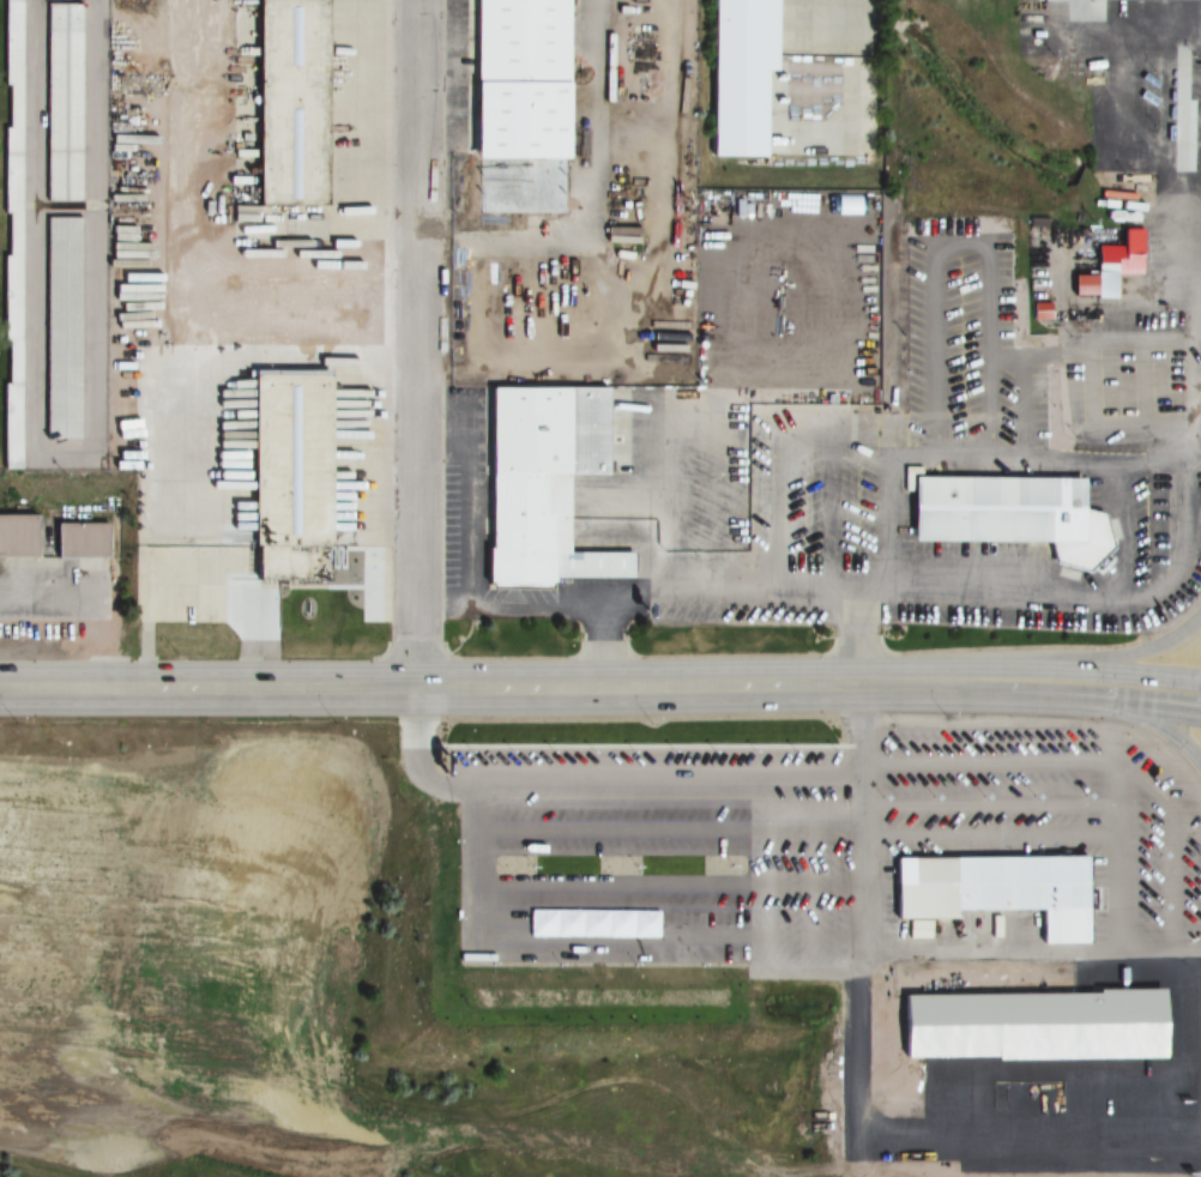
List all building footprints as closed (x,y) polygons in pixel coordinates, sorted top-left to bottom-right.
[(253,205),(253,0),(321,0),(320,205),(253,205)] [(467,159),(468,0),(562,0),(562,159),(467,159)] [(710,157),(763,158),(763,73),(773,73),(773,0),(710,0),(710,157)] [(21,1),(5,1),(3,292),(20,292),(21,1)] [(80,202),(80,5),(46,5),(45,202),(80,202)] [(79,218),(45,218),(43,440),(78,441),(79,218)] [(1140,230),(1119,230),(1119,247),(1093,247),(1093,300),(1113,300),(1113,275),(1140,276),(1140,230)] [(16,471),(19,300),(2,300),(0,421),(0,471),(16,471)] [(340,364),(262,366),(265,541),(272,541),(272,577),(334,575),(334,542),(342,542),(340,364)] [(612,385),(501,386),(502,581),(559,581),(559,574),(640,574),(640,545),(578,545),(577,469),(612,467),(612,385)] [(917,471),(1085,472),(1085,505),(1106,509),(1115,542),(1092,566),(1062,557),(1055,537),(917,536),(917,471)] [(43,554),(44,512),(0,511),(0,554),(43,554)] [(64,521),(64,554),(113,554),(113,521),(64,521)] [(899,856),(1091,852),(1092,937),(1045,938),(1045,905),(960,906),(961,913),(900,915),(899,856)] [(912,989),(1171,986),(1172,1051),(912,1054),(912,989)]
